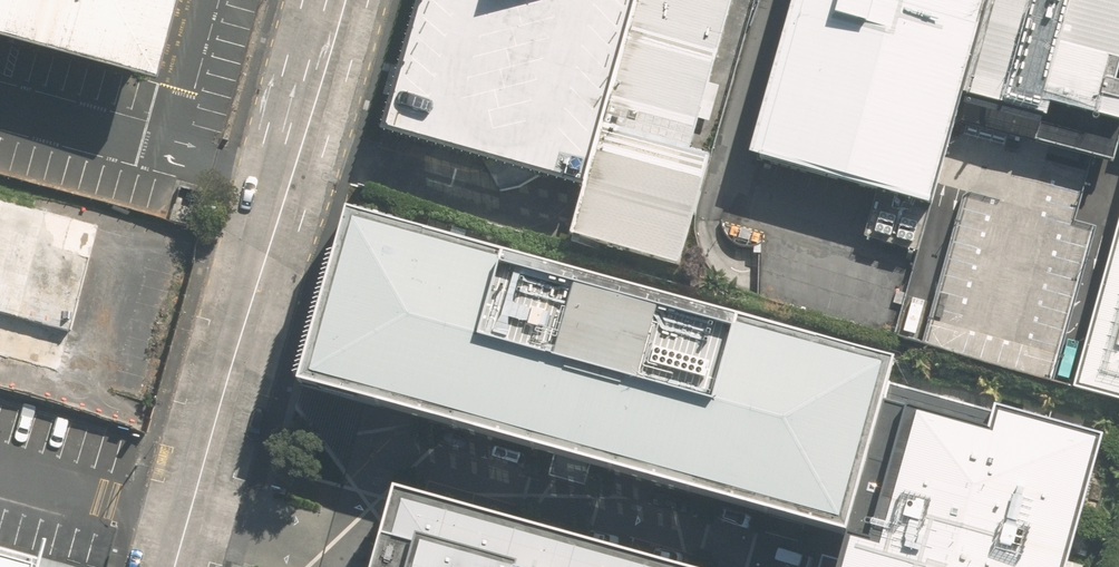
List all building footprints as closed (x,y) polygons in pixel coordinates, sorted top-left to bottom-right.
[(144,99),(172,0),(0,0),(0,59),(144,99)] [(383,133),(584,189),(637,0),(420,0),(383,133)] [(710,158),(689,151),(733,0),(637,0),(584,189),(569,235),(679,266),(710,158)] [(750,158),(928,206),(962,82),(1093,117),(1118,24),(1118,0),(793,0),(750,158)] [(893,366),(350,209),(300,385),(574,462),(851,540),(890,376),(893,366)] [(1070,389),(1118,402),(1118,212),(1070,389)] [(0,238),(0,333),(24,244),(0,238)] [(890,376),(851,540),(844,566),(1068,566),(1105,438),(890,376)] [(399,492),(377,566),(668,566),(399,492)] [(28,562),(0,555),(0,566),(26,566),(28,562)]
